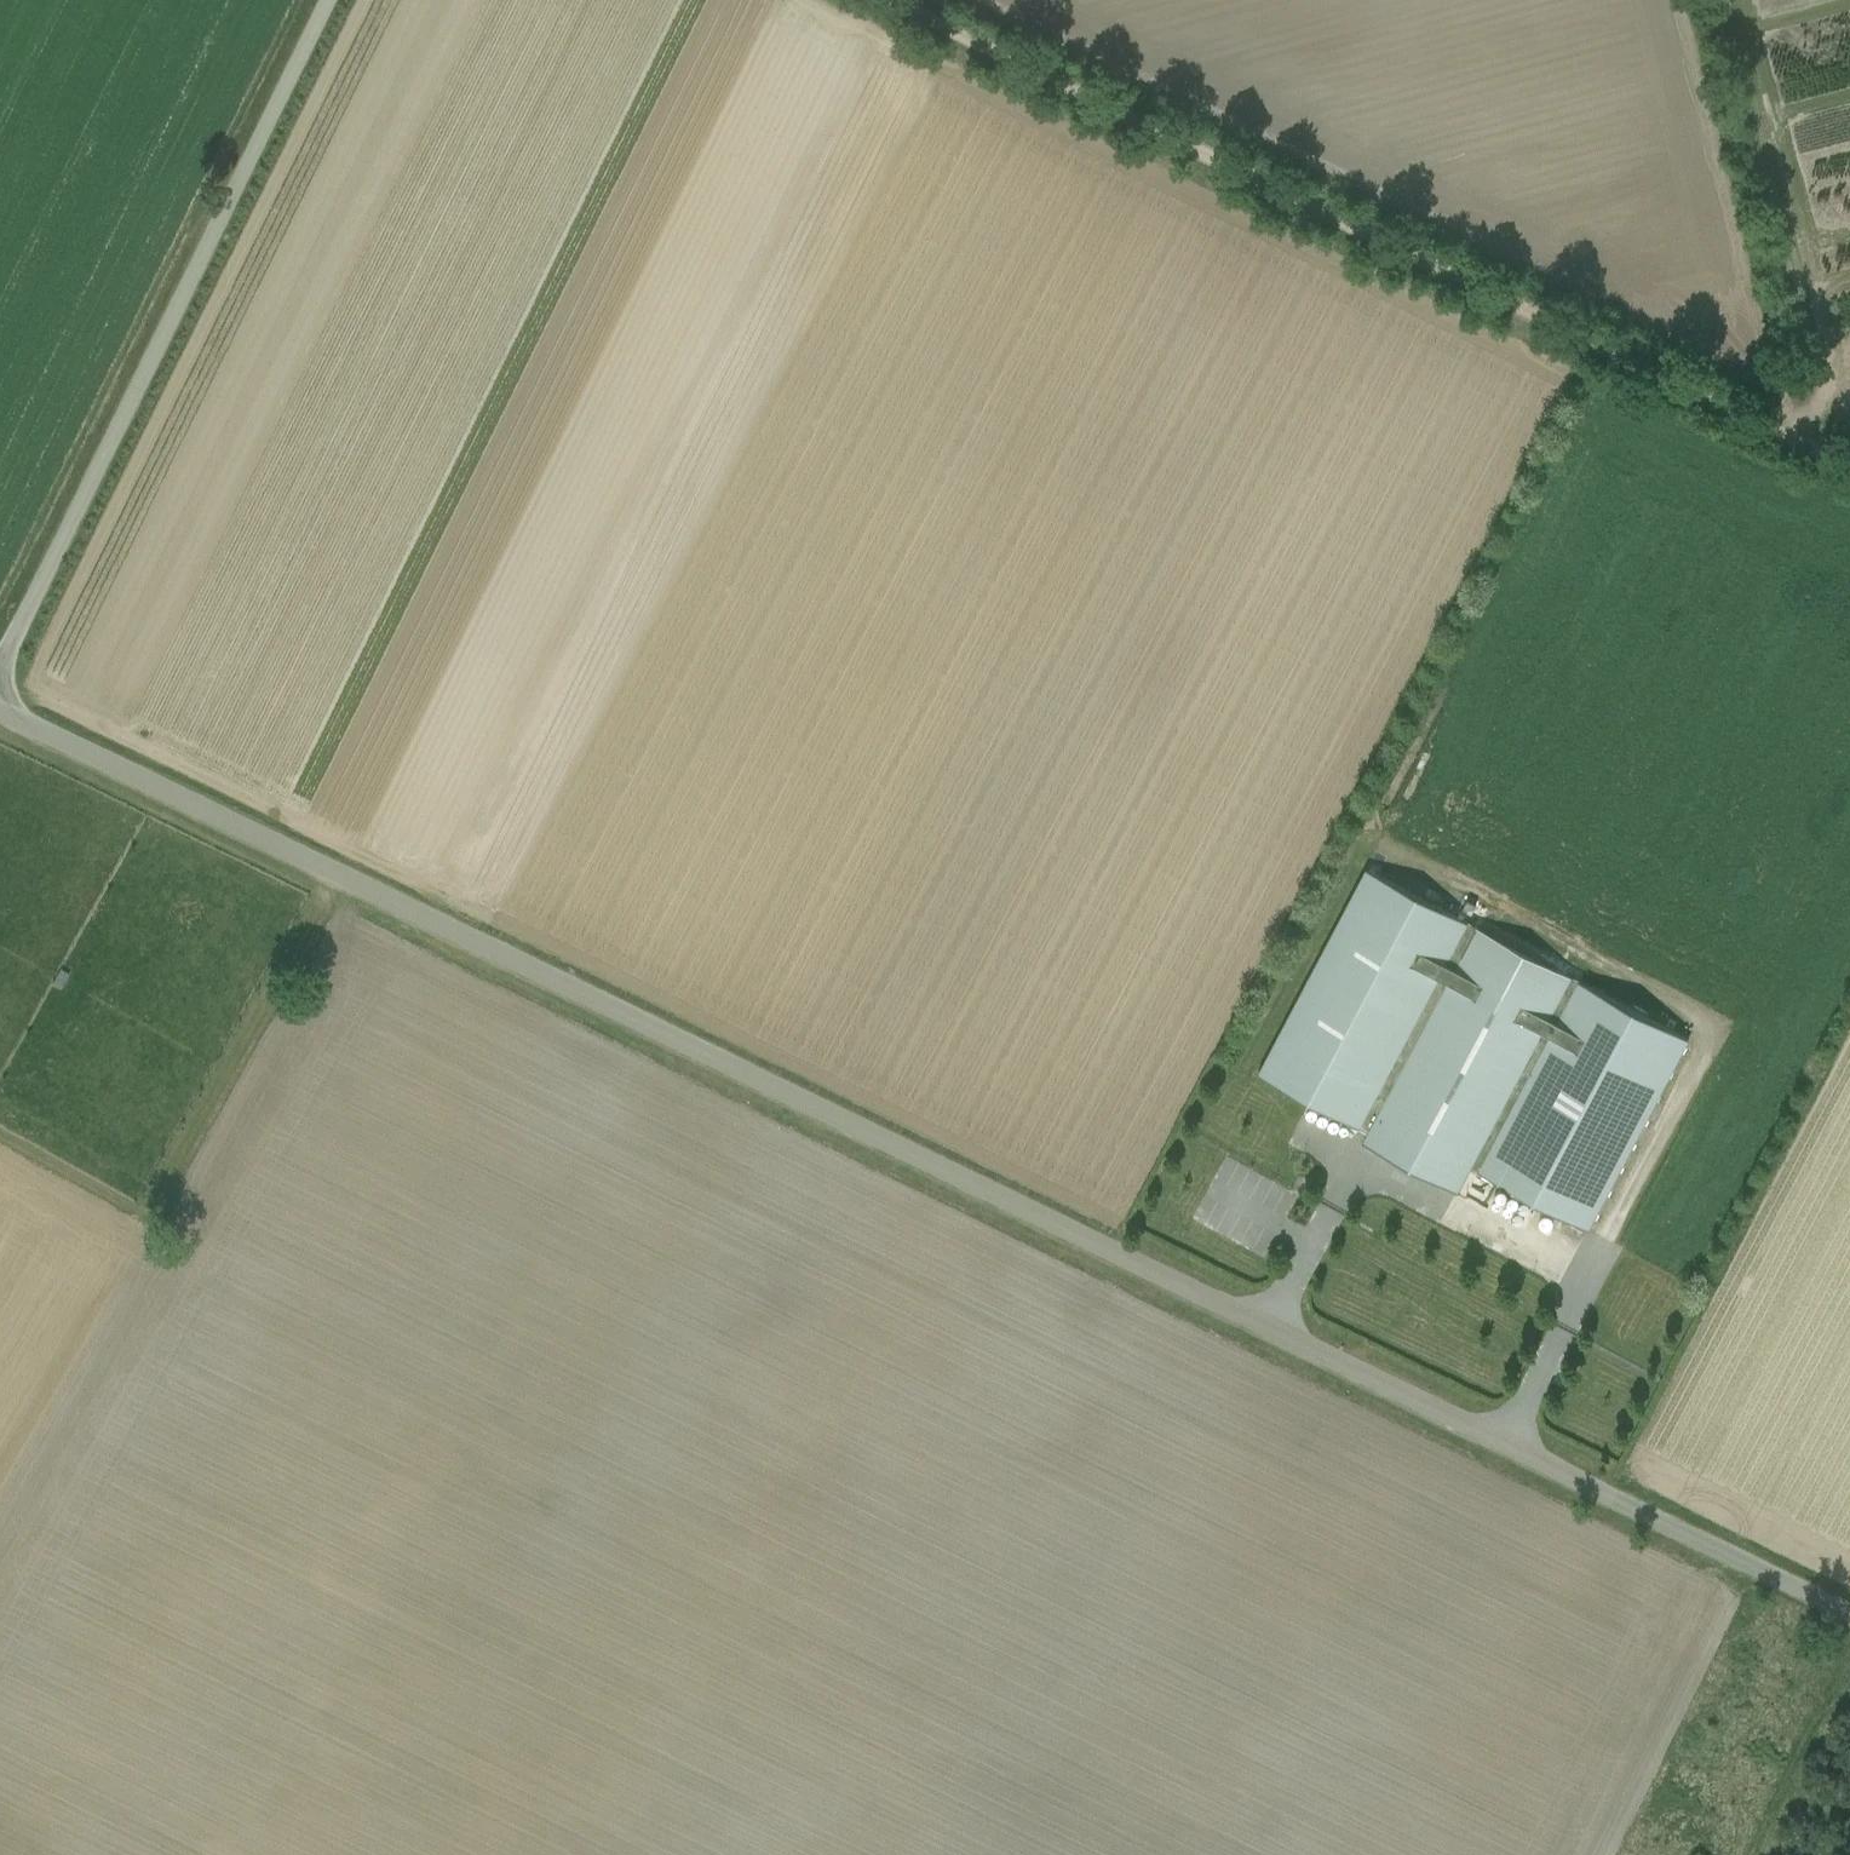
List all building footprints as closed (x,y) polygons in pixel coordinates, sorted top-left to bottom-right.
[(1259,1074),(1369,1132),(1364,1142),(1457,1192),(1470,1167),(1588,1229),(1689,1039),(1367,869),(1259,1074)]
